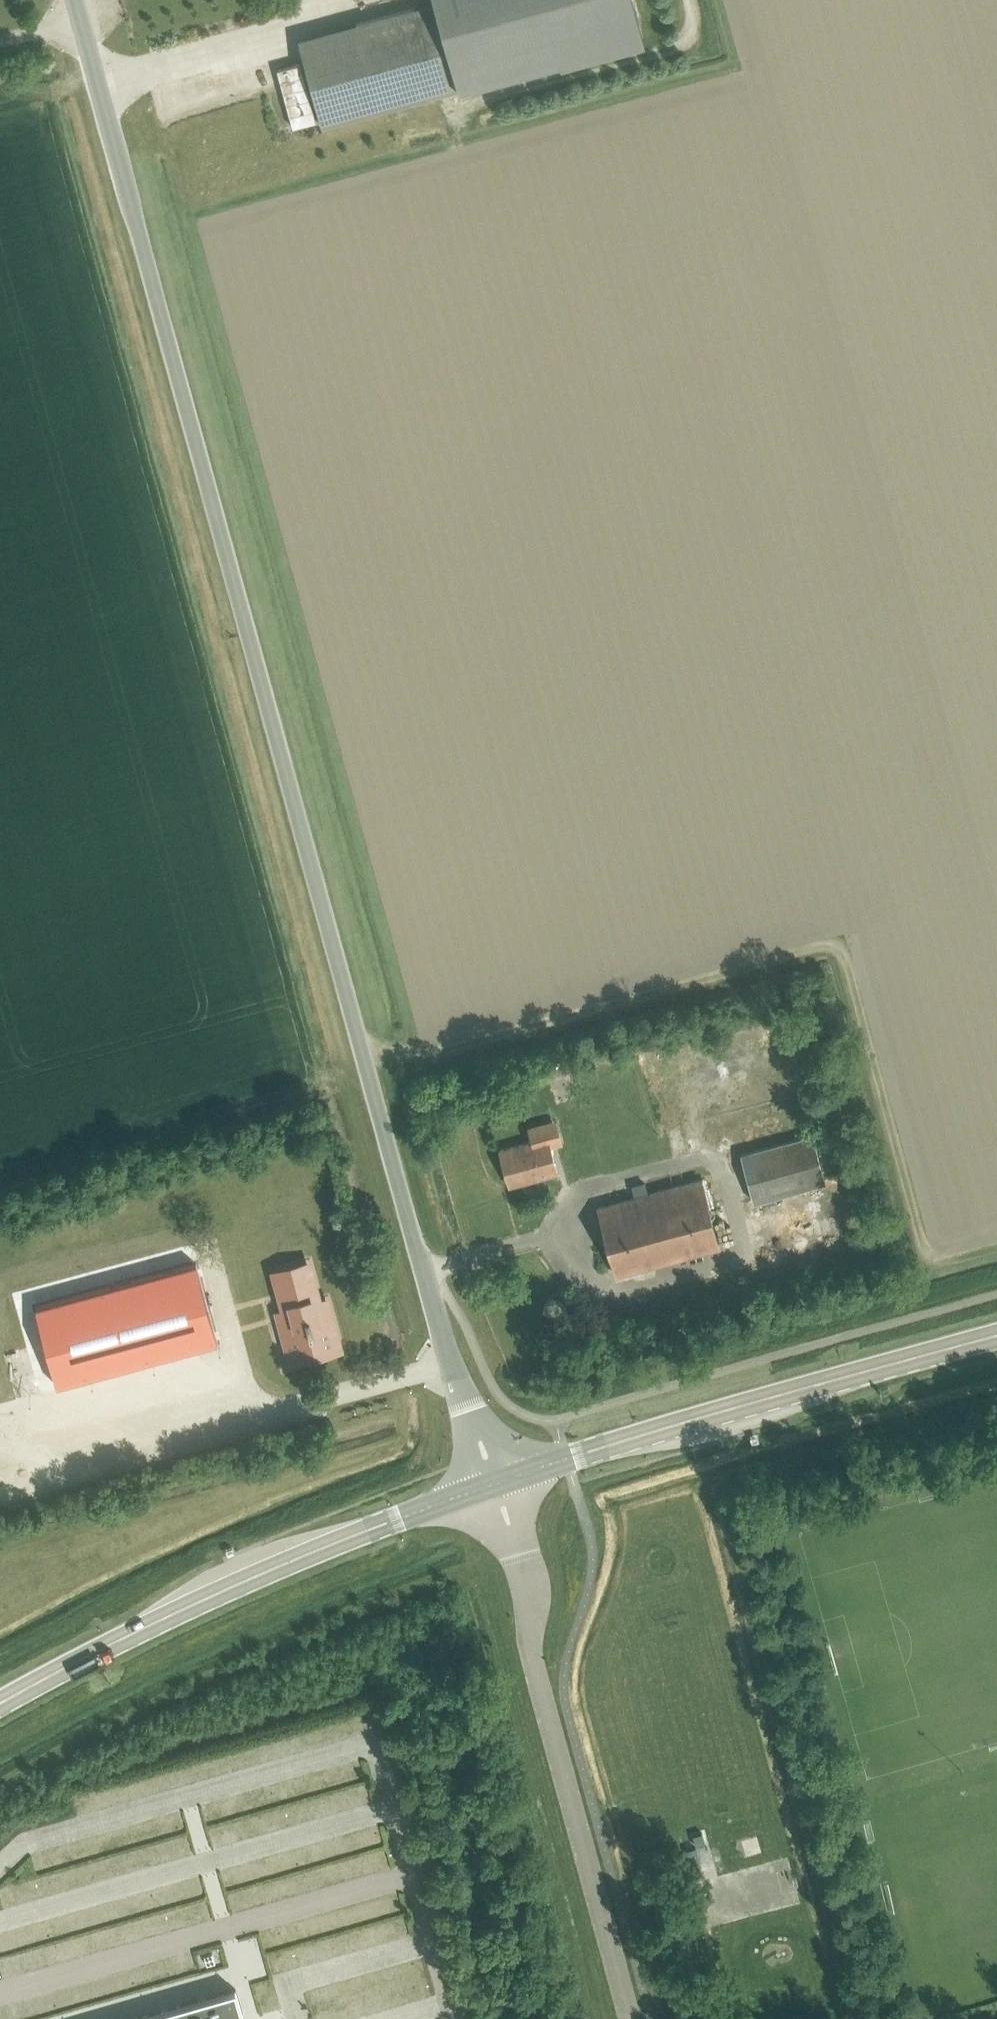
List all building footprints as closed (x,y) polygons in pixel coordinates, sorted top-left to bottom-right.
[(436,2),(459,88),(641,39),(630,0),(435,0),(436,2)] [(436,2),(299,40),(322,125),(459,88),(436,2)] [(302,65),(279,72),(294,130),(318,123),(302,65)] [(754,1204),(826,1185),(813,1137),(742,1156),(754,1204)] [(510,1186),(557,1173),(548,1139),(501,1151),(510,1186)] [(616,1277),(720,1249),(701,1180),(598,1208),(616,1277)] [(196,1261),(35,1305),(57,1384),(218,1340),(196,1261)] [(344,1351),(330,1298),(323,1299),(313,1261),(270,1273),(277,1299),(263,1303),(277,1354),(282,1352),(286,1367),(344,1351)] [(696,1847),(704,1845),(702,1834),(693,1836),(696,1847)] [(235,1990),(134,2018),(244,2018),(235,1990)]
